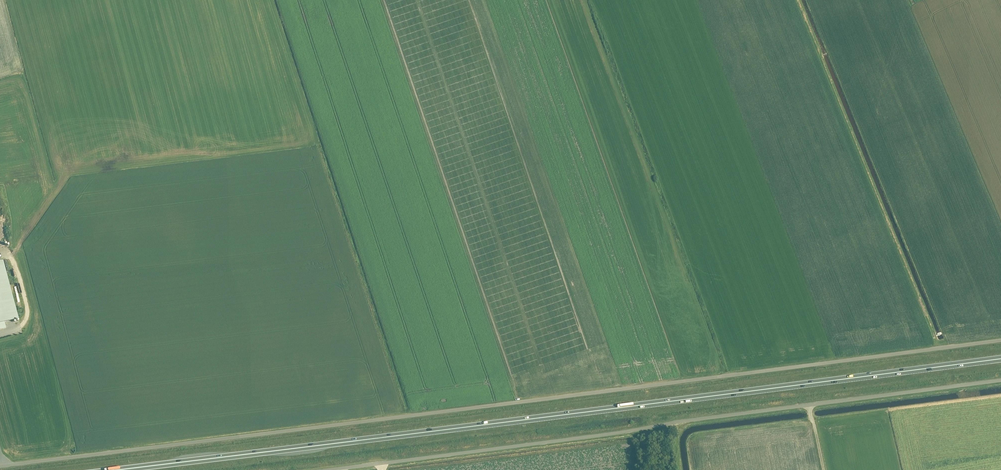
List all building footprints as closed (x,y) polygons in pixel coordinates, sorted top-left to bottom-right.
[(2,261),(0,262),(0,330),(6,329),(4,322),(17,319),(2,261)]
